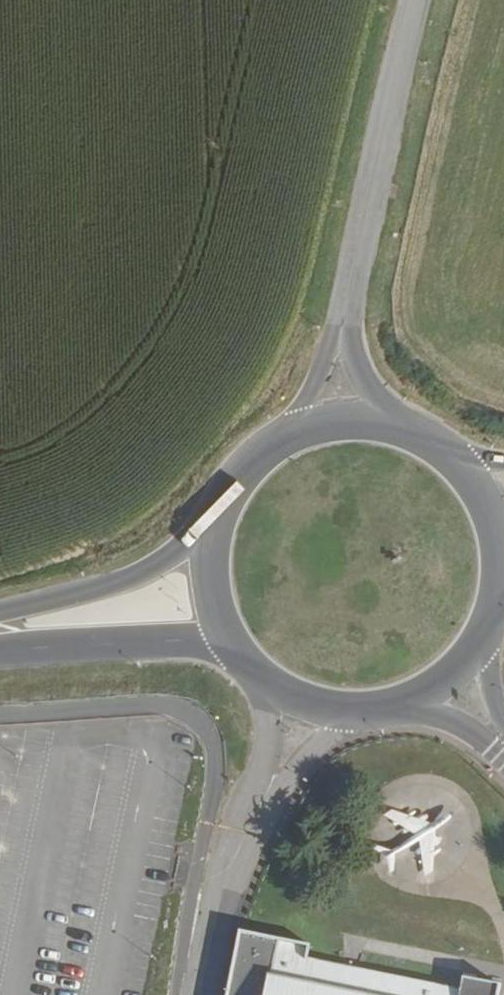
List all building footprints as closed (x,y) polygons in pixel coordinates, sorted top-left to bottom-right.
[(460,988),(276,950),(267,994),(478,994),(480,979),(463,975),(460,988)]
